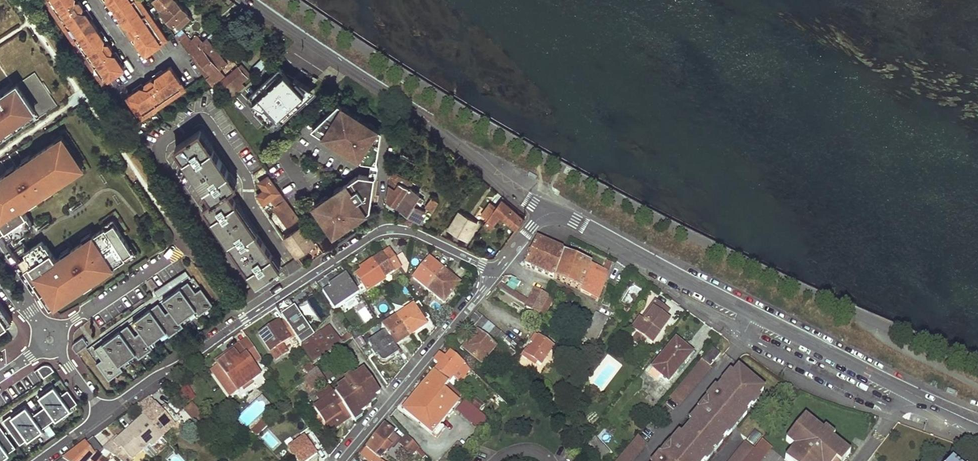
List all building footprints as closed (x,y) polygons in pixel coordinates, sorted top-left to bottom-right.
[(101,84),(122,70),(116,62),(113,64),(107,55),(106,56),(104,58),(96,47),(99,45),(100,44),(94,34),(96,32),(88,20),(85,22),(79,13),(78,13),(75,15),(68,4),(70,2),(71,2),(70,0),(45,0),(101,84)] [(138,0),(111,0),(114,3),(110,6),(119,19),(123,17),(129,27),(130,25),(133,24),(140,34),(137,36),(136,37),(141,45),(138,47),(144,56),(165,41),(138,0)] [(150,1),(158,13),(173,0),(150,0),(150,1)] [(201,43),(196,36),(190,40),(180,29),(179,30),(177,28),(190,16),(175,0),(173,0),(158,13),(173,35),(174,34),(188,54),(191,52),(198,45),(201,43)] [(72,4),(70,2),(68,4),(75,15),(78,13),(76,11),(80,8),(76,2),(72,4)] [(88,20),(84,13),(79,13),(85,22),(88,20)] [(129,27),(123,17),(119,19),(123,25),(129,27)] [(140,34),(133,24),(130,25),(132,27),(127,31),(131,37),(136,33),(137,36),(140,34)] [(216,60),(201,43),(198,45),(201,49),(194,56),(191,52),(188,54),(211,88),(239,65),(235,61),(229,66),(221,55),(216,60)] [(100,47),(99,45),(96,47),(104,58),(106,56),(105,54),(109,51),(105,44),(100,47)] [(194,56),(201,49),(198,45),(191,52),(194,56)] [(116,62),(112,55),(107,55),(113,64),(116,62)] [(182,90),(168,67),(153,76),(153,82),(154,83),(156,86),(144,93),(143,90),(142,89),(137,87),(123,97),(138,119),(182,90)] [(237,69),(226,79),(235,88),(245,78),(237,69)] [(267,71),(247,89),(246,88),(233,100),(237,105),(253,91),(256,94),(274,79),(267,71)] [(57,106),(34,73),(0,96),(0,145),(57,106)] [(304,76),(293,86),(299,92),(310,82),(304,76)] [(156,86),(154,83),(151,85),(148,79),(142,83),(145,89),(143,90),(144,93),(156,86)] [(257,98),(250,105),(253,110),(262,103),(257,98)] [(268,103),(254,115),(262,124),(275,111),(268,103)] [(382,132),(339,104),(312,130),(363,163),(371,164),(377,165),(382,132)] [(257,125),(252,130),(256,135),(261,130),(257,125)] [(211,200),(202,206),(255,283),(261,278),(279,266),(226,190),(236,184),(198,129),(174,145),(211,200)] [(396,136),(392,152),(397,153),(400,141),(398,140),(399,137),(396,136)] [(64,144),(60,146),(56,141),(31,158),(32,159),(24,164),(24,163),(16,168),(16,169),(9,174),(8,173),(0,178),(0,233),(1,234),(13,226),(27,216),(22,208),(29,203),(28,202),(35,197),(36,198),(44,193),(43,192),(50,187),(51,188),(77,171),(73,166),(76,164),(64,144)] [(389,169),(388,178),(393,180),(397,174),(389,169)] [(399,175),(396,181),(400,184),(402,186),(406,180),(399,175)] [(370,177),(360,176),(314,206),(334,235),(370,212),(375,178),(370,177)] [(264,191),(257,196),(263,205),(279,194),(267,177),(258,183),(264,191)] [(406,180),(402,186),(409,190),(413,184),(406,180)] [(387,185),(385,199),(397,206),(409,190),(402,186),(400,184),(395,190),(387,185)] [(409,190),(397,206),(420,222),(426,213),(419,208),(423,203),(418,199),(419,197),(409,190)] [(433,198),(426,208),(433,213),(438,202),(433,198)] [(283,200),(271,208),(274,213),(286,204),(283,200)] [(486,218),(486,219),(492,224),(499,216),(515,230),(522,221),(499,201),(494,206),(486,218)] [(274,213),(285,228),(297,220),(286,204),(274,213)] [(494,206),(491,204),(483,216),(486,218),(494,206)] [(458,212),(448,230),(467,240),(477,223),(458,212)] [(32,224),(27,216),(13,226),(17,233),(32,224)] [(133,252),(114,223),(106,229),(105,227),(92,236),(93,238),(84,243),(84,242),(70,251),(71,252),(64,257),(63,255),(56,260),(51,252),(36,262),(24,269),(47,303),(55,299),(58,303),(83,286),(82,285),(90,280),(91,281),(104,273),(103,271),(111,266),(112,267),(126,258),(125,257),(133,252)] [(299,227),(284,239),(296,256),(314,244),(300,224),(298,226),(299,227)] [(13,226),(1,234),(12,250),(24,269),(36,262),(28,250),(17,233),(13,226)] [(495,238),(487,248),(494,254),(502,243),(495,238)] [(43,240),(28,250),(36,262),(51,252),(43,240)] [(537,240),(525,265),(554,279),(563,252),(537,240)] [(389,250),(372,261),(383,278),(400,267),(406,275),(408,264),(401,253),(394,258),(389,250)] [(563,252),(554,279),(580,291),(581,289),(593,295),(594,292),(599,294),(608,271),(563,252)] [(429,259),(413,279),(427,290),(443,271),(429,259)] [(372,261),(354,273),(362,285),(356,289),(360,295),(366,291),(366,292),(384,280),(383,278),(372,261)] [(443,271),(427,290),(444,304),(459,284),(443,271)] [(504,276),(499,282),(503,284),(506,280),(513,284),(515,279),(509,275),(504,276)] [(200,318),(215,307),(203,289),(197,293),(190,283),(164,301),(172,312),(167,315),(160,304),(134,323),(141,333),(137,336),(129,326),(95,350),(103,360),(97,364),(110,382),(124,372),(121,367),(136,355),(140,360),(154,350),(150,346),(167,334),(170,339),(184,329),(180,324),(196,313),(200,318)] [(495,288),(524,306),(526,301),(498,283),(495,288)] [(534,290),(525,307),(538,313),(546,296),(534,290)] [(313,298),(306,302),(314,314),(321,310),(313,298)] [(294,336),(301,346),(314,337),(288,299),(275,308),(283,320),(294,336)] [(418,302),(397,316),(410,336),(425,326),(422,322),(429,317),(418,302)] [(12,322),(0,303),(0,330),(12,322)] [(668,312),(655,303),(651,308),(650,307),(633,330),(639,335),(633,342),(641,348),(646,340),(652,345),(669,322),(664,318),(668,312)] [(493,348),(506,360),(520,346),(514,340),(509,345),(474,312),(470,317),(466,322),(476,331),(493,348)] [(397,316),(381,327),(385,333),(394,347),(410,336),(397,316)] [(277,322),(258,334),(275,360),(287,352),(281,344),(289,339),(294,336),(283,320),(278,323),(277,322)] [(330,328),(314,337),(301,346),(304,351),(312,362),(313,364),(342,345),(339,341),(330,328)] [(476,331),(460,348),(477,364),(493,348),(476,331)] [(385,333),(368,344),(380,362),(382,363),(385,363),(399,354),(394,347),(385,333)] [(349,334),(339,341),(342,345),(353,338),(349,334)] [(83,337),(74,344),(74,349),(77,353),(89,345),(83,337)] [(231,354),(217,365),(226,377),(230,374),(241,389),(260,375),(248,359),(256,353),(246,339),(230,351),(231,354)] [(289,339),(281,344),(287,352),(294,347),(289,339)] [(534,339),(521,356),(536,367),(551,347),(543,342),(541,345),(534,339)] [(674,340),(651,369),(666,382),(690,353),(674,340)] [(707,353),(715,361),(719,357),(710,349),(707,353)] [(230,351),(215,362),(217,365),(231,354),(230,351)] [(297,356),(305,367),(312,362),(304,351),(297,356)] [(438,367),(434,372),(448,386),(449,386),(454,381),(458,384),(469,371),(450,353),(445,359),(439,354),(435,358),(432,362),(438,367)] [(715,361),(707,353),(700,362),(708,369),(715,361)] [(708,369),(700,362),(667,400),(676,407),(708,369)] [(226,377),(217,365),(213,369),(232,395),(237,392),(226,377)] [(37,370),(43,379),(53,371),(51,368),(48,366),(44,366),(37,370)] [(325,379),(317,367),(315,368),(312,371),(310,373),(318,385),(325,379)] [(351,418),(353,421),(366,411),(362,403),(367,399),(368,399),(370,399),(371,397),(372,396),(371,395),(366,386),(372,382),(365,370),(343,384),(345,387),(335,394),(351,418)] [(434,372),(402,411),(430,436),(456,405),(442,392),(448,386),(434,372)] [(736,372),(727,383),(725,382),(722,387),(721,385),(706,402),(697,413),(693,417),(695,418),(674,444),(673,443),(669,446),(660,458),(657,460),(706,460),(762,393),(736,372)] [(318,385),(310,373),(304,377),(312,389),(318,385)] [(226,377),(237,392),(241,389),(230,374),(226,377)] [(381,395),(372,382),(366,386),(371,395),(372,396),(371,397),(370,399),(368,399),(367,399),(362,403),(366,411),(371,406),(369,402),(381,395)] [(2,421),(19,445),(76,403),(67,390),(60,395),(52,385),(37,395),(45,406),(31,416),(24,405),(2,421)] [(321,403),(314,408),(331,432),(351,418),(335,394),(329,386),(316,396),(321,403)] [(135,408),(143,416),(158,433),(162,438),(180,422),(185,429),(193,422),(189,418),(183,411),(176,417),(166,405),(160,410),(149,397),(135,408)] [(483,407),(475,398),(469,405),(478,413),(483,407)] [(703,400),(694,411),(697,413),(706,402),(703,400)] [(469,405),(466,402),(456,412),(481,434),(489,424),(478,413),(469,405)] [(190,405),(183,411),(189,418),(195,412),(190,405)] [(101,449),(117,460),(128,460),(158,433),(143,416),(113,443),(110,440),(101,449)] [(803,419),(793,431),(796,434),(791,438),(788,436),(783,443),(791,450),(782,460),(844,460),(848,456),(835,444),(833,447),(828,443),(830,441),(833,438),(823,430),(821,433),(819,436),(815,432),(817,430),(803,419)] [(15,448),(0,427),(0,459),(15,448)] [(365,450),(379,460),(380,460),(392,446),(387,442),(393,434),(384,427),(365,450)] [(288,449),(296,460),(308,460),(314,456),(312,453),(321,447),(308,429),(299,435),(301,439),(288,449)] [(272,448),(278,443),(268,431),(262,436),(272,448)] [(407,436),(399,444),(411,456),(418,448),(407,436)] [(636,437),(616,460),(631,460),(644,445),(636,437)] [(62,460),(63,460),(91,460),(94,456),(93,454),(100,448),(92,439),(77,448),(73,451),(62,460)] [(598,440),(592,445),(602,456),(608,451),(598,440)] [(466,450),(458,442),(441,460),(457,460),(466,450)] [(760,442),(754,450),(745,460),(760,460),(769,450),(760,442)] [(754,450),(745,443),(730,460),(745,460),(754,450)] [(666,444),(657,455),(660,458),(669,446),(666,444)] [(365,450),(360,456),(367,460),(379,460),(365,450)]
